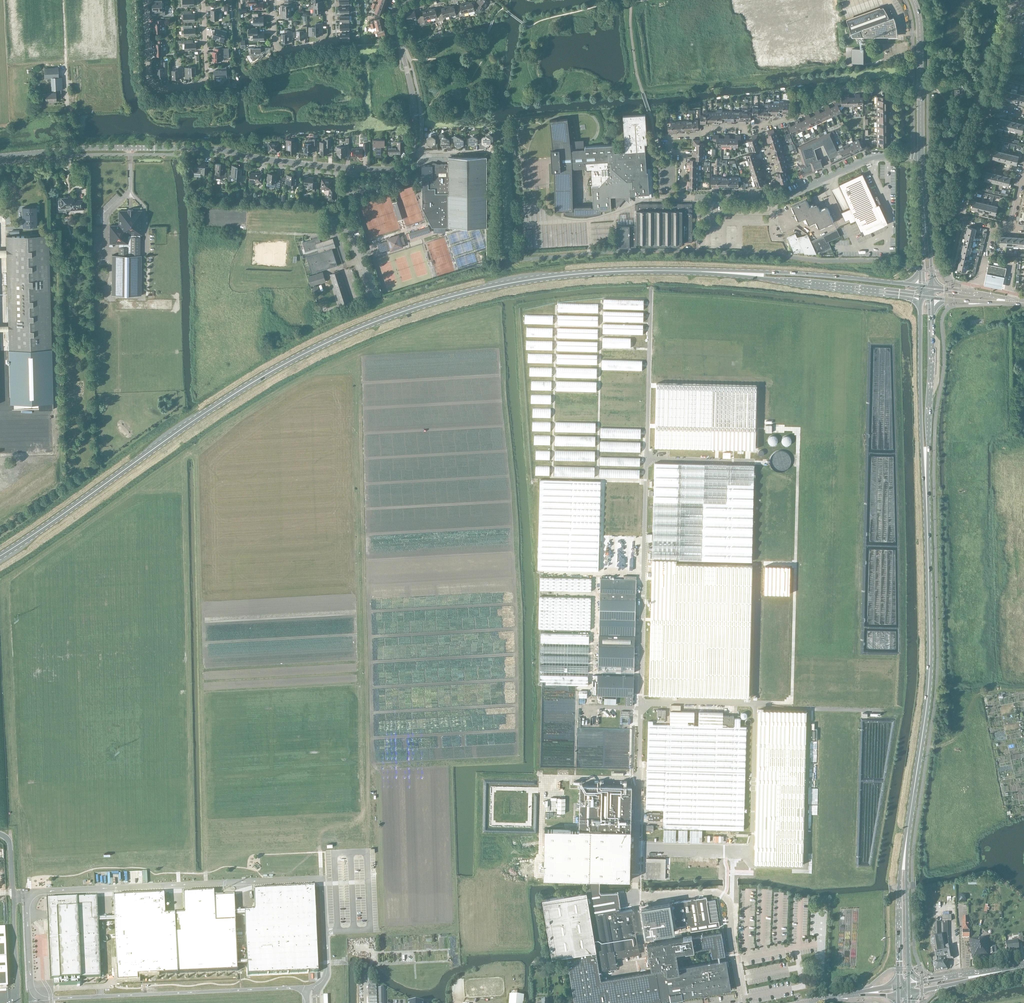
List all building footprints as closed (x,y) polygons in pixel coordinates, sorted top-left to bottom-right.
[(253,9),(263,9),(263,2),(257,2),(257,0),(249,0),(250,5),(253,5),(253,9)] [(477,2),(476,3),(477,6),(478,12),(481,12),(482,10),(483,10),(484,8),(487,4),(488,5),(490,4),(490,3),(491,4),(493,1),(491,0),(478,0),(477,2)] [(291,5),(293,5),(293,2),(285,2),(285,5),(280,5),(280,10),(291,10),(291,5)] [(464,13),(468,12),(466,2),(464,3),(460,4),(461,7),(458,8),(460,16),(465,15),(464,13)] [(479,15),(478,12),(477,6),(474,7),(473,2),(469,2),(466,2),(468,12),(469,14),(475,13),(476,15),(479,15)] [(166,9),(166,5),(153,6),(153,12),(159,12),(159,15),(165,15),(165,9),(166,9)] [(376,9),(375,12),(381,14),(382,13),(383,13),(384,9),(372,5),(371,8),(376,9)] [(211,20),(219,20),(218,11),(224,10),(224,6),(215,6),(215,10),(211,10),(211,20)] [(321,12),(324,12),(324,6),(310,7),(310,9),(313,9),(313,15),(321,15),(321,12)] [(352,12),(352,6),(349,6),(342,7),(340,7),(340,13),(342,13),(342,15),(349,15),(349,12),(352,12)] [(444,17),(450,16),(448,6),(445,7),(442,8),(442,11),(439,12),(441,20),(443,20),(444,20),(444,17)] [(451,6),(450,6),(448,6),(450,16),(456,15),(456,17),(460,16),(458,8),(455,8),(454,6),(451,6)] [(880,8),(846,20),(850,33),(852,36),(892,36),(896,36),(896,30),(896,26),(895,23),(894,20),(893,17),(889,19),(886,12),(883,7),(880,8)] [(432,8),(429,9),(431,18),(435,17),(436,20),(437,21),(441,20),(439,12),(436,12),(435,8),(432,9),(432,8)] [(427,19),(431,18),(429,9),(426,9),(427,10),(423,11),(424,15),(421,16),(423,24),(428,23),(427,19)] [(192,14),(192,10),(182,11),(183,15),(184,15),(184,22),(194,21),(194,14),(192,14)] [(291,16),(291,10),(280,10),(280,16),(286,16),(286,19),(285,19),(293,19),(293,16),(291,16)] [(417,19),(415,10),(407,12),(407,15),(404,15),(406,24),(413,23),(413,20),(417,19)] [(254,17),(254,25),(264,25),(263,17),(258,17),(258,13),(252,13),(252,17),(254,17)] [(351,15),(349,15),(342,15),(340,15),(340,21),(342,21),(342,24),(349,24),(349,21),(351,21),(351,15)] [(383,23),(382,19),(381,17),(374,19),(375,22),(371,23),(371,26),(383,23)] [(157,20),(157,23),(153,23),(154,27),(155,33),(163,32),(162,30),(165,29),(164,20),(157,20)] [(349,24),(342,24),(340,24),(340,30),(342,30),(342,33),(350,33),(350,30),(349,24)] [(192,28),(192,25),(183,26),(183,29),(184,29),(185,35),(195,35),(195,28),(192,28)] [(307,38),(307,32),(307,26),(302,26),(300,28),(300,30),(296,31),(297,39),(298,39),(298,40),(300,41),(301,39),(304,39),(304,38),(307,38)] [(312,36),(314,36),(316,37),(316,36),(320,35),(323,35),(323,28),(320,28),(320,27),(312,27),(312,36)] [(224,42),(225,39),(227,39),(226,33),(227,32),(227,31),(215,28),(215,29),(212,30),(212,34),(213,34),(212,38),(224,42)] [(265,42),(265,37),(264,37),(264,32),(256,33),(256,29),(249,30),(249,35),(254,35),(254,40),(260,40),(260,42),(265,42)] [(284,30),(284,34),(281,34),(282,42),(283,42),(283,43),(285,44),(286,42),(289,42),(289,41),(292,41),(292,30),(289,30),(284,30)] [(350,33),(342,33),(340,33),(341,39),(342,39),(342,42),(350,42),(350,33)] [(158,40),(158,43),(154,43),(155,48),(155,47),(156,53),(155,53),(155,56),(164,55),(163,50),(166,50),(165,40),(158,40)] [(185,50),(196,50),(195,43),(193,43),(193,40),(184,40),(184,44),(185,44),(185,50)] [(250,55),(251,58),(253,60),(253,61),(257,57),(259,59),(263,55),(261,52),(261,47),(257,47),(257,46),(254,46),(254,47),(248,48),(248,49),(249,52),(250,55)] [(213,61),(222,60),(222,58),(224,58),(223,48),(215,48),(215,51),(213,51),(213,55),(214,55),(214,58),(213,58),(213,61)] [(852,49),(852,50),(852,63),(863,63),(863,48),(852,49)] [(164,62),(164,68),(157,69),(157,77),(163,77),(163,79),(168,79),(167,68),(168,68),(168,62),(164,62)] [(176,80),(176,79),(180,79),(180,78),(183,78),(182,67),(178,67),(178,70),(172,70),(172,79),(174,79),(174,80),(176,80)] [(186,78),(190,78),(190,76),(196,75),(196,67),(185,67),(186,78)] [(222,70),(214,70),(215,77),(216,77),(216,79),(218,80),(219,80),(221,80),(222,78),(222,77),(227,77),(226,67),(221,67),(222,70)] [(44,79),(51,78),(59,77),(58,68),(44,69),(44,79)] [(52,93),(45,94),(46,102),(56,101),(55,93),(55,90),(62,89),(62,77),(59,77),(51,78),(51,84),(49,84),(49,89),(51,89),(51,90),(52,93)] [(86,104),(85,87),(81,87),(81,92),(81,94),(75,94),(76,104),(82,104),(86,104)] [(95,103),(95,93),(89,93),(89,92),(89,87),(85,87),(86,104),(90,104),(90,103),(95,103)] [(112,102),(112,103),(118,103),(117,90),(105,90),(106,102),(109,102),(109,103),(112,102)] [(1009,101),(1011,92),(1005,91),(1003,99),(1009,101)] [(1017,93),(1011,92),(1009,101),(1015,102),(1017,93)] [(1023,95),(1017,93),(1015,102),(1021,104),(1023,95)] [(841,97),(841,99),(836,101),(839,106),(841,105),(846,105),(846,94),(844,94),(844,97),(841,97)] [(888,96),(877,97),(877,105),(885,105),(888,105),(888,96)] [(779,101),(779,102),(779,114),(785,114),(785,111),(788,111),(788,102),(783,102),(783,101),(779,101)] [(835,105),(832,106),(836,114),(841,112),(839,106),(836,101),(834,103),(835,105)] [(837,116),(836,114),(832,106),(830,108),(829,105),(826,106),(831,116),(834,115),(835,117),(837,116)] [(825,110),(823,111),(826,119),(831,116),(826,106),(824,107),(825,110)] [(722,112),(722,119),(725,120),(725,123),(730,123),(731,110),(729,110),(729,111),(722,111),(722,112)] [(732,110),(731,110),(730,123),(736,123),(736,120),(739,120),(739,111),(732,111),(732,110)] [(821,121),(826,119),(823,111),(820,112),(819,110),(816,111),(821,121)] [(815,114),(813,116),(816,123),(821,121),(816,111),(814,112),(815,114)] [(583,140),(572,141),(572,143),(570,144),(567,119),(550,121),(553,149),(551,150),(552,171),(554,171),(555,211),(565,211),(565,213),(564,213),(564,214),(568,214),(573,215),(580,216),(584,216),(588,215),(592,215),(598,214),(602,213),(602,212),(601,213),(601,210),(611,209),(610,197),(622,196),(625,193),(629,192),(629,195),(638,195),(638,197),(653,196),(652,168),(646,168),(645,144),(647,144),(645,114),(623,116),(625,152),(614,152),(614,144),(585,146),(585,147),(584,147),(583,140)] [(811,125),(816,123),(813,116),(810,117),(809,114),(807,115),(811,125)] [(807,128),(811,125),(807,115),(804,116),(806,119),(803,120),(807,128)] [(1006,120),(1000,118),(998,127),(1004,128),(1006,120)] [(799,119),(797,120),(802,130),(807,128),(803,120),(800,121),(799,119)] [(796,123),(793,125),(797,132),(802,130),(797,120),(795,121),(796,123)] [(1004,128),(1010,130),(1012,121),(1006,120),(1004,128)] [(668,133),(677,133),(677,130),(676,121),(667,122),(668,133)] [(1010,130),(1017,131),(1019,123),(1012,121),(1010,130)] [(792,135),(797,132),(793,125),(791,126),(789,123),(787,124),(792,135)] [(767,131),(769,137),(766,138),(767,140),(778,137),(776,132),(774,132),(773,129),(767,131)] [(799,165),(799,168),(800,171),(802,176),(817,171),(817,168),(824,166),(821,158),(817,160),(814,149),(823,145),(830,159),(828,160),(830,164),(843,158),(838,148),(832,134),(831,132),(827,133),(825,134),(822,136),(817,138),(798,147),(800,155),(801,158),(802,161),(803,164),(799,165)] [(427,138),(427,143),(431,146),(433,149),(438,149),(438,141),(436,141),(436,138),(436,134),(431,134),(431,136),(427,138)] [(493,136),(489,134),(482,138),(482,143),(484,144),(484,149),(487,149),(487,146),(491,143),(491,142),(493,140),(493,136)] [(757,140),(759,139),(758,134),(751,136),(752,139),(748,140),(750,146),(757,143),(757,140)] [(450,144),(455,144),(455,140),(458,138),(455,135),(452,137),(452,141),(450,141),(450,144)] [(713,141),(716,141),(716,146),(721,146),(721,138),(719,138),(719,135),(713,135),(713,141)] [(732,138),(732,146),(738,147),(738,138),(741,138),(741,135),(735,135),(735,138),(732,138)] [(469,143),(473,146),(478,143),(478,138),(473,136),(469,138),(466,138),(466,143),(469,143)] [(445,137),(444,138),(442,139),(441,140),(441,145),(445,148),(445,149),(448,149),(448,146),(450,145),(450,144),(450,141),(450,140),(445,137)] [(464,140),(459,137),(458,138),(455,140),(455,144),(455,145),(459,148),(464,145),(464,140)] [(889,146),(889,137),(886,138),(877,138),(877,147),(889,146)] [(317,138),(313,138),(313,139),(308,139),(308,143),(304,143),(304,153),(311,153),(311,150),(312,150),(312,145),(317,145),(317,138)] [(345,147),(337,147),(337,156),(346,156),(346,150),(349,150),(349,138),(345,138),(345,147)] [(287,139),(287,149),(291,149),(291,153),(297,153),(297,142),(295,142),(295,139),(287,139)] [(320,142),(320,154),(327,154),(327,146),(331,146),(331,139),(325,139),(325,142),(320,142)] [(857,149),(859,148),(860,151),(866,148),(863,142),(860,144),(858,139),(853,142),(857,149)] [(376,157),(381,157),(381,146),(385,146),(385,140),(373,140),(373,146),(376,146),(376,157)] [(693,146),(696,146),(696,148),(705,148),(705,143),(700,143),(700,140),(693,140),(693,146)] [(393,155),(393,154),(401,154),(401,150),(403,150),(404,150),(404,149),(404,141),(394,141),(393,142),(392,142),(392,144),(392,146),(388,146),(388,154),(389,154),(389,155),(390,155),(391,156),(392,156),(393,155)] [(782,141),(780,142),(771,145),(772,147),(769,148),(770,151),(781,147),(780,145),(783,144),(782,141)] [(854,150),(857,149),(853,142),(848,144),(853,154),(856,153),(854,150)] [(278,143),(269,143),(269,151),(278,151),(278,143)] [(362,157),(362,151),(367,151),(367,143),(363,143),(363,148),(352,148),(352,156),(359,156),(359,157),(362,157)] [(757,143),(750,146),(747,146),(749,152),(762,147),(761,145),(758,146),(757,143)] [(839,148),(838,148),(843,158),(843,159),(846,158),(845,155),(847,154),(843,146),(842,143),(837,146),(839,148)] [(853,154),(848,144),(843,146),(847,154),(849,153),(851,155),(853,154)] [(745,155),(747,160),(755,157),(754,155),(760,153),(759,150),(745,155)] [(993,159),(999,160),(1001,152),(995,150),(993,159)] [(785,157),(783,152),(775,155),(776,157),(773,158),(774,161),(785,157)] [(1005,162),(1007,153),(1001,152),(999,160),(1005,162)] [(1005,162),(1011,163),(1013,155),(1007,153),(1005,162)] [(1019,156),(1013,155),(1011,163),(1017,165),(1019,156)] [(487,227),(487,157),(449,157),(449,164),(437,164),(434,162),(434,163),(435,163),(434,165),(422,165),(422,179),(422,208),(432,227),(487,227)] [(746,166),(749,165),(762,161),(761,158),(756,160),(755,157),(747,160),(748,164),(746,165),(746,166)] [(204,175),(204,174),(209,174),(209,167),(205,166),(206,162),(195,161),(194,171),(198,172),(198,169),(202,170),(201,173),(201,174),(202,175),(203,175),(204,175)] [(763,163),(762,161),(749,165),(751,170),(758,168),(758,165),(763,163)] [(224,170),(224,165),(219,164),(219,163),(216,163),(215,178),(223,179),(223,177),(226,177),(227,170),(224,170)] [(779,168),(776,169),(777,171),(788,168),(788,167),(789,166),(788,164),(787,163),(786,163),(778,165),(779,168)] [(241,169),(238,169),(238,167),(232,165),(232,170),(230,170),(231,172),(231,177),(237,177),(237,180),(244,181),(245,175),(241,175),(241,169)] [(775,176),(776,179),(787,175),(785,170),(777,173),(778,175),(775,176)] [(766,173),(765,171),(752,175),(754,180),(762,178),(761,175),(766,173)] [(993,173),(986,172),(983,171),(982,177),(985,178),(984,180),(991,181),(993,173)] [(250,181),(258,182),(262,183),(262,174),(256,173),(250,172),(250,181)] [(268,173),(268,183),(267,186),(280,187),(281,180),(276,179),(277,174),(268,173)] [(862,173),(838,184),(840,187),(844,197),(851,211),(846,213),(845,210),(841,212),(845,221),(848,219),(850,222),(854,221),(855,220),(862,235),(868,233),(866,229),(884,221),(881,215),(885,213),(877,195),(875,196),(873,197),(862,173)] [(999,174),(993,173),(991,181),(997,183),(999,174)] [(997,183),(1003,184),(1005,176),(999,174),(997,183)] [(286,183),(290,183),(290,187),(297,187),(297,178),(294,178),(294,175),(287,175),(286,183)] [(787,181),(789,181),(789,180),(787,175),(776,179),(777,181),(780,180),(782,186),(788,184),(787,181)] [(308,176),(305,176),(304,185),(308,186),(308,187),(312,187),(312,189),(317,189),(317,182),(313,181),(313,177),(308,177),(308,176)] [(1011,177),(1005,176),(1003,184),(1009,186),(1011,177)] [(756,186),(760,184),(761,187),(767,185),(765,180),(763,181),(762,178),(754,180),(756,186)] [(336,188),(332,187),(332,180),(322,179),(322,188),(329,189),(329,200),(335,200),(335,195),(338,195),(339,188),(336,188)] [(698,181),(690,180),(687,180),(686,189),(698,189),(698,181)] [(61,207),(59,207),(58,207),(57,208),(57,210),(57,211),(58,212),(58,213),(60,213),(63,213),(63,207),(75,207),(75,209),(84,209),(83,200),(76,200),(76,196),(67,197),(67,198),(61,198),(62,202),(60,202),(61,207)] [(791,206),(798,221),(805,217),(808,224),(815,221),(819,228),(833,222),(827,207),(819,210),(816,203),(809,206),(806,199),(791,206)] [(972,209),(978,211),(980,202),(974,201),(972,209)] [(978,211),(984,212),(986,204),(980,202),(978,211)] [(692,242),(692,203),(638,203),(638,206),(638,210),(638,211),(636,211),(636,243),(642,243),(642,247),(680,247),(680,243),(682,243),(682,242),(692,242)] [(992,205),(986,204),(984,212),(990,213),(992,205)] [(998,206),(992,205),(990,213),(996,215),(998,206)] [(36,207),(22,207),(23,226),(37,226),(36,207)] [(118,225),(109,225),(109,244),(118,244),(118,255),(112,255),(112,295),(141,295),(141,255),(140,255),(140,235),(142,235),(142,210),(133,210),(133,209),(127,209),(127,210),(119,210),(118,225)] [(414,219),(404,219),(405,225),(410,225),(410,220),(414,220),(414,222),(421,222),(421,215),(414,215),(414,219)] [(409,233),(410,239),(431,232),(429,226),(409,233)] [(636,226),(617,226),(617,247),(636,247),(636,226)] [(968,227),(967,233),(975,235),(977,229),(968,227)] [(840,237),(837,230),(811,242),(814,250),(819,254),(831,249),(828,242),(840,237)] [(794,253),(797,252),(804,253),(804,254),(816,254),(814,250),(811,242),(807,234),(798,238),(795,233),(792,235),(789,236),(788,238),(789,243),(794,253)] [(975,235),(967,233),(965,239),(974,241),(975,235)] [(996,243),(1001,243),(1001,245),(1007,245),(1007,237),(1001,236),(1002,236),(997,234),(996,243)] [(49,235),(6,236),(9,350),(10,404),(14,404),(39,403),(39,410),(52,409),(53,409),(53,391),(52,384),(52,349),(49,235)] [(390,248),(392,249),(394,249),(397,249),(399,247),(401,246),(402,244),(405,244),(402,235),(400,238),(397,237),(394,237),(392,238),(389,239),(387,241),(386,241),(378,244),(380,252),(389,249),(390,248)] [(333,238),(321,242),(319,237),(302,242),(312,273),(337,265),(332,248),(336,247),(333,238)] [(972,247),(974,241),(965,239),(964,245),(972,247)] [(971,253),(972,249),(974,250),(974,247),(972,247),(964,245),(962,251),(971,253)] [(962,251),(961,257),(969,259),(971,253),(962,251)] [(961,257),(959,263),(968,265),(969,259),(961,257)] [(989,264),(987,274),(1005,277),(1007,268),(1001,267),(1001,263),(994,262),(993,265),(989,264)] [(966,271),(968,265),(959,263),(958,269),(966,271)] [(349,302),(347,298),(348,298),(341,275),(340,275),(339,271),(330,274),(340,305),(349,302)] [(311,286),(326,281),(323,272),(308,277),(311,286)] [(1005,277),(987,274),(985,285),(1002,289),(1005,277)] [(644,322),(644,299),(603,299),(603,310),(603,321),(644,322)] [(599,313),(599,304),(557,303),(557,312),(582,313),(582,315),(558,315),(557,323),(597,325),(598,316),(591,316),(591,312),(599,313)] [(554,325),(554,316),(525,315),(525,324),(554,325)] [(603,337),(602,347),(632,348),(632,334),(644,334),(644,324),(603,324),(603,333),(629,334),(629,338),(603,337)] [(528,350),(528,363),(553,363),(553,353),(534,353),(534,350),(553,350),(553,339),(553,328),(526,328),(526,338),(526,350),(528,350)] [(597,337),(597,329),(558,328),(558,336),(597,337)] [(643,344),(643,336),(633,337),(633,344),(643,344)] [(557,341),(557,350),(597,350),(598,342),(557,341)] [(598,355),(557,354),(557,362),(598,364),(598,355)] [(643,370),(643,364),(640,364),(641,361),(602,359),(602,368),(643,370)] [(530,367),(529,376),(552,377),(553,367),(530,367)] [(598,368),(556,367),(556,376),(598,376),(598,368)] [(642,383),(642,374),(602,373),(602,383),(642,383)] [(531,381),(531,390),(552,390),(552,381),(531,381)] [(556,390),(598,391),(598,382),(556,381),(556,390)] [(715,448),(755,449),(756,424),(757,385),(696,384),(656,383),(655,447),(688,447),(715,448)] [(602,386),(601,396),(642,397),(642,388),(602,386)] [(552,404),(552,395),(531,394),(531,404),(552,404)] [(556,408),(556,417),(596,417),(596,405),(598,405),(598,395),(556,394),(556,405),(563,405),(563,408),(556,408)] [(642,410),(642,401),(601,401),(601,410),(642,410)] [(551,418),(551,408),(532,408),(532,418),(551,418)] [(642,424),(642,415),(601,414),(601,423),(642,424)] [(551,431),(551,421),(532,421),(532,431),(551,431)] [(555,430),(595,431),(595,423),(555,422),(555,430)] [(601,438),(642,438),(642,428),(601,428),(601,438)] [(550,445),(550,435),(534,435),(533,445),(550,445)] [(555,445),(595,445),(595,436),(555,436),(555,445)] [(641,452),(641,442),(600,441),(600,451),(641,452)] [(550,460),(550,450),(535,450),(535,459),(550,460)] [(554,450),(554,460),(595,460),(595,451),(554,450)] [(790,463),(790,461),(790,459),(790,457),(789,455),(788,454),(787,453),(785,452),(783,451),(781,450),(779,450),(777,451),(775,452),(773,453),(771,455),(771,456),(770,458),(769,460),(770,462),(770,464),(771,466),(772,468),(773,469),(775,470),(777,471),(779,471),(782,471),(784,470),(785,470),(787,468),(788,467),(790,465),(790,463)] [(600,464),(641,465),(641,458),(600,456),(600,464)] [(654,463),(652,559),(676,559),(752,562),(754,465),(654,463)] [(535,466),(535,475),(550,475),(550,466),(535,466)] [(595,467),(555,466),(554,476),(595,476),(595,467)] [(641,469),(599,469),(599,477),(641,477),(641,469)] [(539,531),(538,569),(568,570),(599,571),(601,481),(572,480),(568,480),(540,479),(539,531)] [(676,559),(652,559),(649,694),(749,696),(752,565),(675,563),(676,559)] [(765,566),(764,593),(789,594),(790,566),(765,566)] [(540,590),(591,591),(591,578),(540,577),(540,590)] [(599,635),(599,645),(598,672),(634,672),(635,646),(635,635),(636,579),(600,578),(599,635)] [(590,630),(591,610),(591,597),(540,596),(539,609),(539,628),(590,630)] [(541,633),(541,642),(589,643),(589,634),(568,633),(541,633)] [(540,674),(540,681),(546,681),(546,684),(568,684),(588,685),(588,676),(540,674)] [(598,675),(597,695),(625,696),(625,705),(633,705),(633,696),(634,676),(598,675)] [(602,710),(602,717),(620,718),(620,724),(630,724),(630,711),(602,710)] [(803,838),(805,781),(805,744),(806,711),(758,710),(757,751),(756,803),(754,863),(803,864),(803,838)] [(670,711),(670,725),(694,725),(694,711),(670,711)] [(699,712),(698,726),(723,726),(723,715),(723,712),(699,712)] [(648,721),(647,769),(646,808),(663,808),(663,821),(663,827),(744,830),(744,812),(747,812),(747,809),(744,809),(747,727),(740,727),(740,718),(734,718),(734,726),(734,716),(723,715),(723,726),(698,726),(694,725),(670,725),(653,724),(653,721),(648,721)] [(561,730),(560,760),(588,761),(589,730),(561,730)] [(504,783),(502,877),(544,878),(545,829),(579,830),(580,785),(504,783)] [(545,829),(544,878),(587,879),(600,879),(630,880),(632,786),(580,785),(579,830),(545,829)] [(679,855),(679,874),(714,874),(714,855),(679,855)] [(116,881),(120,881),(120,872),(115,873),(103,874),(103,878),(109,877),(110,879),(116,878),(116,881)] [(600,879),(587,879),(587,891),(542,899),(552,958),(567,955),(574,1002),(646,1002),(653,1002),(667,1002),(666,1000),(670,999),(671,1000),(683,998),(683,997),(701,994),(701,996),(702,995),(707,995),(708,995),(708,993),(731,989),(727,966),(728,964),(728,962),(726,961),(726,960),(720,960),(720,955),(725,955),(722,931),(692,936),(692,935),(683,937),(683,938),(656,942),(655,939),(654,939),(653,930),(651,931),(650,931),(652,940),(651,940),(652,942),(651,943),(647,943),(651,968),(666,966),(666,969),(652,972),(601,980),(599,969),(605,969),(610,968),(617,967),(615,957),(639,954),(638,948),(637,947),(638,947),(632,909),(621,910),(618,892),(601,893),(599,891),(600,879)] [(164,893),(113,896),(114,917),(98,917),(97,896),(46,899),(47,919),(47,920),(48,930),(48,934),(50,971),(50,979),(53,979),(54,985),(59,984),(59,979),(101,977),(98,922),(115,921),(117,976),(117,981),(118,981),(138,980),(138,975),(237,971),(237,966),(247,965),(248,975),(318,972),(314,886),(254,889),(255,910),(235,911),(234,895),(228,895),(214,896),(214,891),(183,892),(184,913),(165,914),(164,893)] [(669,903),(641,907),(646,931),(650,931),(651,931),(653,930),(673,927),(690,925),(691,931),(720,926),(719,920),(718,920),(715,900),(707,901),(706,897),(696,898),(669,903)] [(948,939),(947,922),(935,922),(936,935),(932,936),(936,961),(933,962),(935,972),(947,969),(946,962),(947,962),(948,960),(948,959),(953,958),(951,945),(949,946),(948,939)] [(1013,939),(1013,941),(1005,942),(1007,952),(1019,951),(1018,943),(1023,942),(1022,934),(1018,935),(1019,938),(1013,939)] [(986,936),(969,939),(972,958),(989,956),(986,936)] [(376,983),(368,983),(368,1002),(377,1002),(376,983)] [(509,1002),(523,1002),(524,995),(510,994),(509,1002)]
